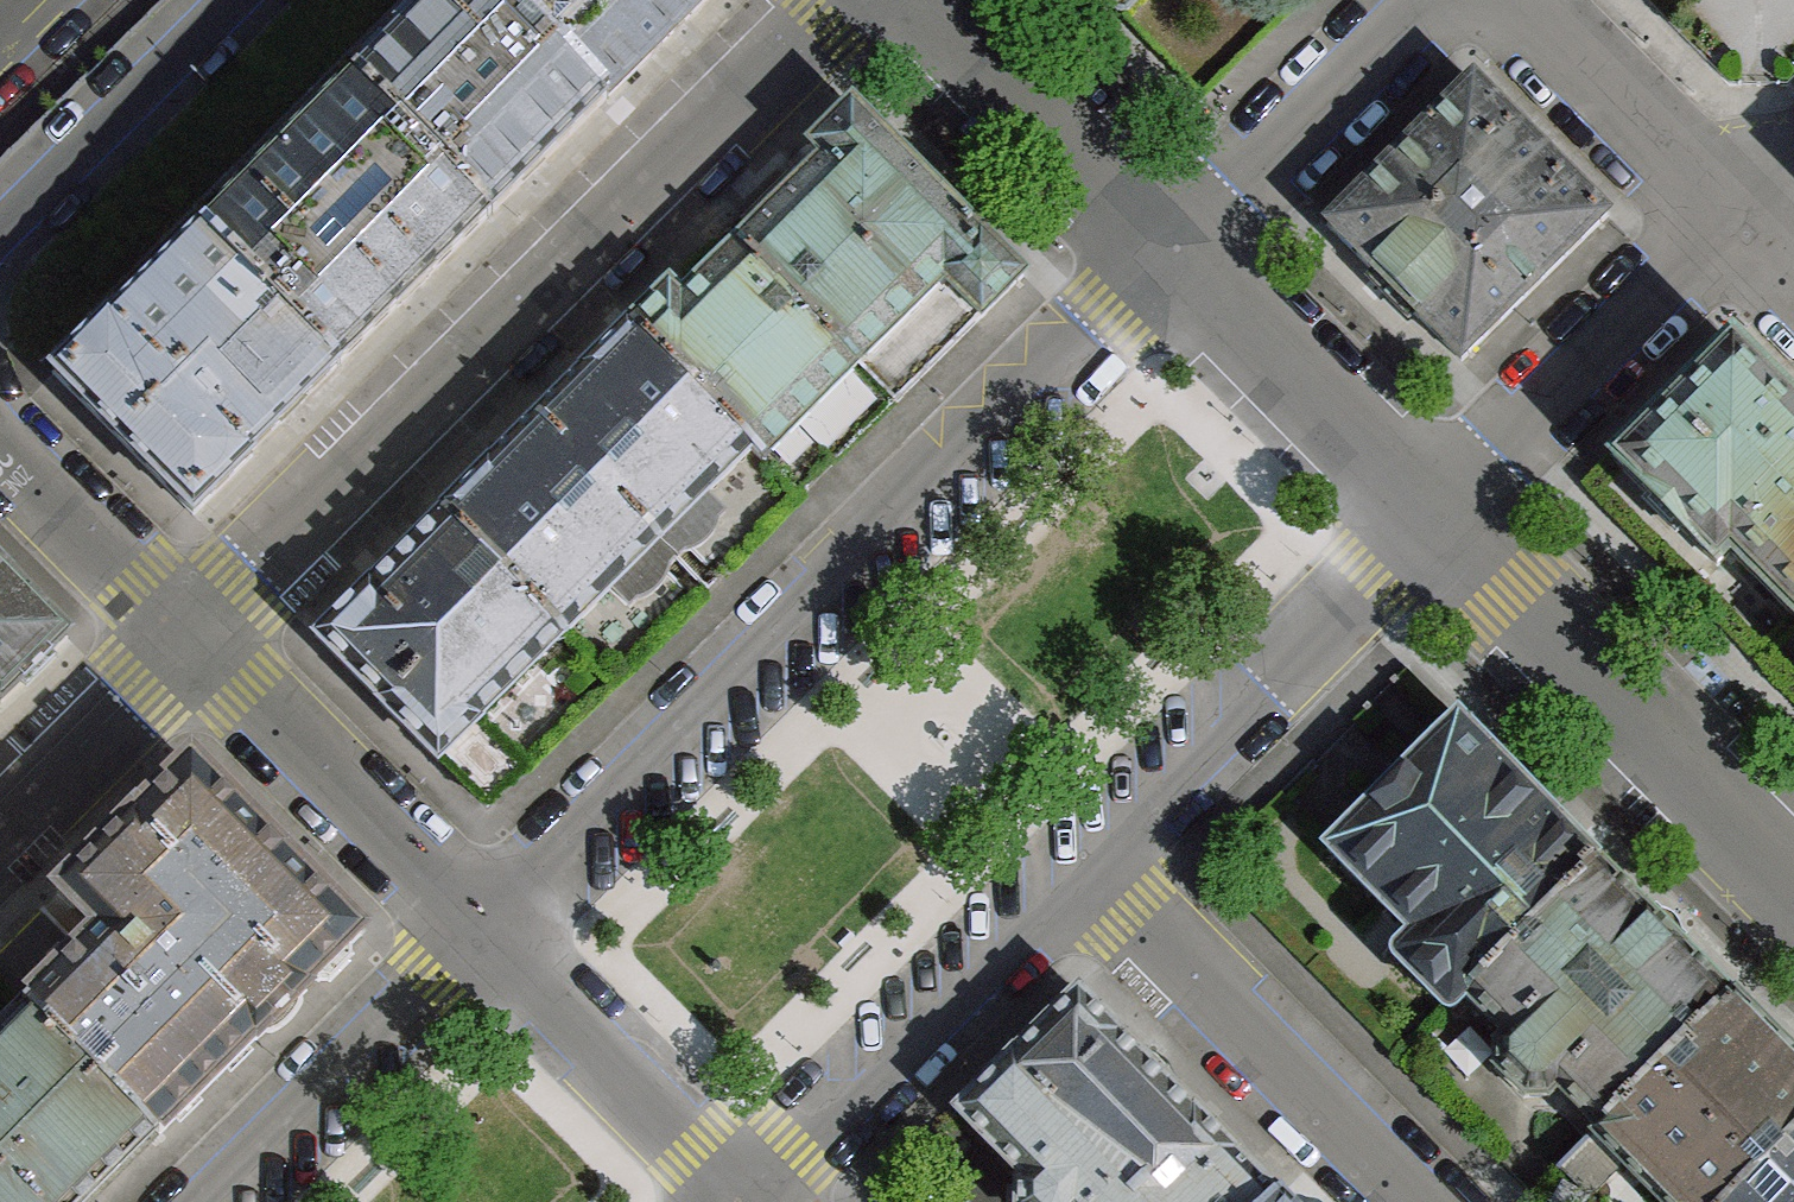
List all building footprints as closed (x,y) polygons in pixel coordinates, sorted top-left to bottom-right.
[(356,79),(488,216),(530,175),(608,99),(509,0),(434,0),(356,79)] [(608,99),(707,0),(509,0),(608,99)] [(488,216),(356,79),(203,233),(337,369),(488,216)] [(1481,88),(1475,82),(1331,226),(1463,360),(1607,216),(1481,88)] [(1021,276),(850,108),(813,146),(825,160),(739,245),(859,365),(946,278),(985,314),(1021,276)] [(337,369),(203,233),(58,377),(191,511),(337,369)] [(825,399),(859,365),(739,245),(683,301),(670,289),(633,326),(753,446),(765,458),(825,399)] [(753,446),(633,326),(539,420),(658,541),(705,494),(753,446)] [(1731,344),(1614,462),(1720,567),(1734,553),(1793,613),(1793,406),(1731,344)] [(859,365),(825,399),(848,422),(883,387),(859,365)] [(658,541),(539,420),(445,513),(564,634),(612,586),(658,541)] [(658,541),(612,586),(631,605),(636,598),(658,588),(669,565),(685,551),(706,540),(715,521),(723,512),(705,494),(658,541)] [(564,634),(445,513),(319,637),(438,760),(442,757),(476,723),(564,634)] [(0,573),(0,702),(65,639),(0,573)] [(1599,863),(1459,721),(1328,848),(1415,935),(1395,953),(1450,1010),(1466,996),(1599,863)] [(476,723),(442,757),(488,804),(522,770),(476,723)] [(361,935),(191,767),(64,894),(102,933),(26,1007),(156,1135),(361,935)] [(1735,999),(1599,863),(1466,996),(1506,1037),(1495,1047),(1497,1072),(1523,1099),(1549,1100),(1559,1091),(1598,1132),(1735,999)] [(958,1112),(1027,1181),(1021,1186),(1020,1201),(1272,1201),(1277,1197),(1080,995),(958,1112)] [(1735,999),(1598,1132),(1627,1163),(1664,1201),(1730,1201),(1793,1138),(1793,1058),(1735,999)] [(26,1007),(0,1034),(0,1201),(90,1201),(156,1135),(26,1007)] [(1627,1163),(1598,1132),(1560,1169),(1587,1194),(1595,1194),(1627,1163)] [(1730,1201),(1793,1201),(1793,1138),(1730,1201)]
